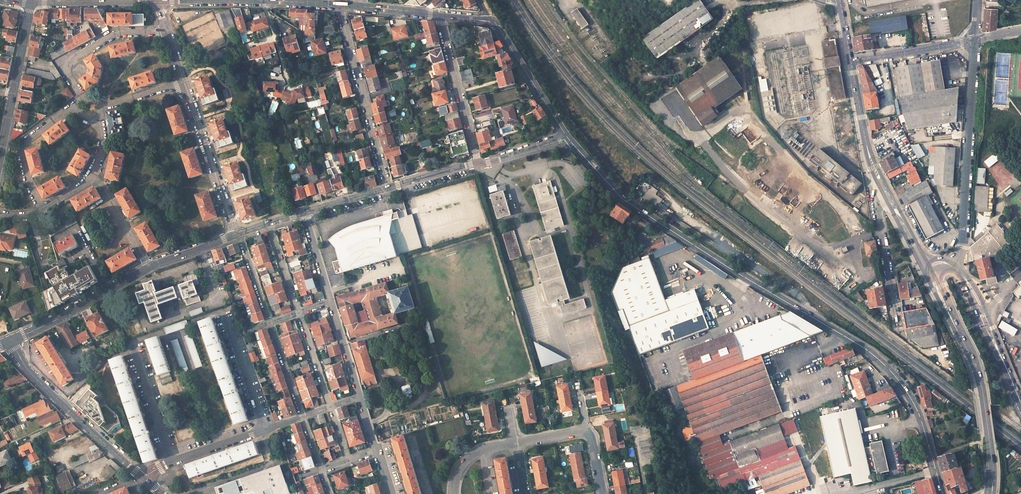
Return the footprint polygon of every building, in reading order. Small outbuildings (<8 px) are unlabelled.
[(439,5),(444,2),(445,1),(444,0),(437,0),(427,7),(426,7),(432,8),(436,7),(439,5)] [(468,11),(478,12),(479,9),(476,5),(474,0),(462,0),(468,11)] [(700,0),(698,0),(643,38),(657,59),(714,19),(700,0)] [(991,8),(985,8),(984,31),(988,31),(997,29),(998,9),(991,8)] [(247,31),(253,29),(254,32),(269,27),(264,13),(253,17),(255,22),(246,25),(241,9),(232,9),(237,19),(237,20),(242,37),(245,36),(244,33),(247,32),(247,31)] [(577,9),(571,13),(583,29),(589,24),(584,17),(577,9)] [(49,21),(68,20),(67,10),(61,10),(37,11),(35,23),(47,27),(49,21)] [(77,24),(81,24),(81,10),(74,10),(67,10),(68,20),(68,24),(77,24)] [(91,10),(86,10),(86,22),(100,22),(102,26),(105,24),(101,15),(98,10),(91,10)] [(307,11),(290,10),(289,17),(300,17),(307,18),(307,11)] [(224,32),(235,28),(228,11),(216,16),(221,30),(224,32)] [(307,18),(300,17),(299,30),(302,32),(305,43),(315,41),(315,36),(306,36),(306,34),(315,34),(316,21),(318,21),(318,18),(316,18),(316,12),(307,11),(307,18)] [(15,28),(17,14),(5,12),(2,25),(15,28)] [(144,15),(108,15),(108,26),(126,26),(144,26),(144,15)] [(900,16),(868,22),(871,35),(902,30),(900,16)] [(364,29),(361,19),(353,21),(355,31),(364,29)] [(427,37),(437,34),(434,23),(425,22),(422,22),(427,37)] [(106,26),(105,24),(102,26),(92,31),(96,37),(108,30),(106,26)] [(333,25),(323,27),(325,34),(335,32),(333,25)] [(406,26),(391,30),(394,40),(408,36),(406,26)] [(483,47),(494,44),(491,32),(489,32),(488,29),(484,28),(478,28),(483,47)] [(364,29),(355,31),(358,41),(367,38),(364,29)] [(18,33),(9,31),(4,30),(3,36),(7,37),(7,40),(16,42),(18,33)] [(72,35),(68,36),(68,43),(64,45),(65,47),(68,53),(96,37),(92,31),(92,30),(75,40),(72,35)] [(228,30),(223,32),(227,42),(232,40),(228,30)] [(438,39),(437,34),(427,37),(429,43),(427,43),(428,47),(439,43),(438,39)] [(872,43),(871,35),(853,38),(856,53),(878,49),(877,42),(872,43)] [(296,36),(284,40),(288,53),(293,51),(293,50),(300,48),(296,36)] [(30,47),(40,49),(41,39),(32,37),(30,47)] [(326,53),(325,49),(326,49),(323,39),(312,42),(316,56),(326,53)] [(826,68),(832,100),(845,98),(839,66),(840,66),(838,57),(837,57),(835,41),(822,43),(825,59),(824,59),(826,68)] [(129,43),(111,48),(113,59),(137,54),(136,49),(134,42),(129,43)] [(275,43),(260,47),(263,57),(278,52),(275,43)] [(486,59),(497,56),(494,44),(483,47),(486,59)] [(34,59),(40,60),(42,49),(40,49),(30,47),(30,48),(28,57),(34,59)] [(53,61),(68,53),(65,47),(50,55),(52,58),(53,61)] [(247,52),(249,61),(263,57),(260,47),(254,49),(254,50),(247,52)] [(368,49),(357,51),(359,57),(369,54),(368,49)] [(434,66),(445,63),(441,50),(435,51),(430,53),(434,66)] [(340,51),(330,54),(333,65),(336,64),(337,68),(344,66),(340,51)] [(373,66),(369,54),(359,57),(362,69),(365,68),(373,66)] [(504,71),(508,70),(507,64),(512,60),(510,58),(508,54),(498,57),(501,68),(503,67),(504,71)] [(82,81),(88,91),(89,90),(100,83),(103,69),(98,59),(96,56),(86,62),(88,64),(91,71),(90,76),(82,81)] [(465,57),(457,59),(459,67),(467,65),(465,57)] [(676,86),(703,126),(716,116),(711,110),(741,89),(719,57),(676,86)] [(2,58),(0,67),(0,68),(10,71),(12,60),(2,58)] [(956,121),(957,105),(958,88),(944,90),(939,60),(895,68),(903,114),(898,116),(904,131),(908,130),(956,121)] [(445,63),(434,66),(437,76),(447,73),(445,63)] [(375,65),(373,66),(365,68),(368,80),(379,77),(375,65)] [(873,78),(866,66),(862,67),(870,80),(873,78)] [(870,80),(862,67),(858,67),(867,111),(879,109),(876,94),(878,94),(870,80)] [(8,81),(10,71),(0,68),(0,79),(8,81)] [(52,75),(25,69),(24,76),(54,82),(61,77),(55,68),(50,71),(52,75)] [(463,82),(474,79),(471,70),(461,73),(463,82)] [(340,71),(338,72),(338,73),(337,73),(340,84),(348,81),(346,71),(341,72),(340,71)] [(512,71),(497,75),(501,88),(516,84),(512,71)] [(145,87),(157,83),(155,79),(153,72),(130,80),(132,86),(134,91),(145,87)] [(763,102),(757,73),(753,74),(759,103),(763,102)] [(215,94),(209,76),(196,81),(199,90),(202,99),(203,98),(215,94)] [(35,79),(24,77),(22,86),(33,89),(34,88),(34,85),(38,86),(39,86),(41,85),(42,82),(41,80),(35,79)] [(382,88),(379,77),(368,80),(371,91),(382,88)] [(442,78),(433,81),(435,88),(433,89),(434,95),(446,91),(442,78)] [(471,85),(472,86),(478,84),(476,78),(474,79),(463,82),(464,86),(471,85)] [(348,81),(340,84),(344,97),(352,95),(348,81)] [(285,92),(280,89),(279,89),(279,83),(265,82),(265,92),(275,92),(279,92),(279,96),(283,97),(285,92)] [(282,99),(284,100),(287,102),(287,103),(288,106),(291,107),(294,106),(298,99),(312,95),(311,90),(310,90),(309,87),(296,91),(296,92),(293,93),(292,96),(285,92),(283,97),(282,99)] [(322,88),(319,89),(324,105),(327,104),(328,104),(324,91),(329,90),(328,87),(322,88)] [(65,97),(68,101),(74,97),(68,88),(62,93),(65,97)] [(34,93),(21,90),(19,102),(31,104),(34,93)] [(449,103),(446,91),(434,95),(433,95),(437,106),(449,103)] [(217,93),(203,98),(205,105),(220,100),(217,93)] [(378,104),(372,105),(372,106),(375,116),(385,113),(384,109),(387,108),(383,96),(377,97),(378,104)] [(485,96),(474,99),(477,111),(489,108),(485,96)] [(448,107),(442,109),(444,115),(450,114),(450,113),(453,112),(453,113),(458,112),(456,104),(447,106),(448,107)] [(895,115),(888,104),(881,107),(887,117),(895,115)] [(353,106),(347,108),(351,121),(359,119),(356,109),(354,109),(353,106)] [(513,106),(502,109),(506,124),(511,123),(513,126),(517,125),(516,121),(517,121),(513,106)] [(177,136),(189,132),(185,119),(180,107),(169,111),(177,136)] [(541,107),(533,112),(535,115),(539,121),(547,116),(541,107)] [(28,112),(17,110),(15,122),(26,124),(28,112)] [(385,113),(375,116),(377,123),(377,125),(388,122),(387,119),(397,116),(396,110),(385,113)] [(110,135),(125,133),(124,125),(123,120),(121,111),(107,114),(108,122),(107,122),(108,125),(108,128),(109,128),(110,135)] [(448,116),(450,121),(460,118),(458,113),(448,116)] [(450,121),(448,121),(451,131),(462,128),(462,126),(460,118),(450,121)] [(359,119),(351,121),(353,131),(362,129),(359,119)] [(229,138),(224,120),(211,124),(214,133),(217,142),(218,141),(229,138)] [(880,123),(879,120),(869,121),(871,130),(881,128),(880,123)] [(67,126),(64,122),(53,129),(45,136),(51,145),(70,131),(67,126)] [(896,123),(887,127),(888,131),(898,126),(896,123)] [(391,125),(378,128),(382,140),(394,137),(395,137),(394,133),(393,133),(391,125)] [(11,142),(24,133),(13,131),(11,142)] [(463,131),(449,135),(450,140),(447,141),(446,142),(446,143),(447,144),(448,144),(451,143),(453,149),(454,154),(453,155),(452,156),(452,157),(452,158),(458,156),(463,155),(469,153),(465,139),(463,131)] [(490,139),(489,133),(478,136),(480,146),(489,143),(495,142),(494,138),(490,139)] [(357,143),(364,141),(362,134),(355,136),(357,143)] [(229,138),(218,141),(220,148),(234,143),(232,137),(229,138)] [(385,152),(398,148),(397,145),(396,145),(394,137),(382,140),(385,152)] [(423,149),(433,146),(432,139),(422,142),(423,149)] [(502,139),(495,142),(489,143),(490,149),(490,151),(504,147),(502,139)] [(489,143),(480,146),(483,154),(487,153),(486,150),(490,149),(489,143)] [(910,146),(916,158),(923,155),(918,143),(910,146)] [(952,185),(954,148),(935,146),(935,153),(929,152),(928,172),(934,173),(934,177),(936,184),(952,185)] [(832,178),(851,195),(861,183),(819,147),(809,160),(826,173),(824,176),(830,181),(832,178)] [(390,158),(392,168),(405,165),(403,157),(400,158),(399,156),(402,155),(400,148),(398,148),(385,152),(387,159),(390,158)] [(33,174),(44,172),(38,149),(33,150),(27,152),(30,162),(33,174)] [(199,163),(195,149),(183,154),(191,179),(203,175),(199,163)] [(359,151),(361,160),(370,158),(367,149),(359,151)] [(570,151),(561,149),(559,158),(568,160),(570,151)] [(86,164),(90,156),(80,150),(69,170),(79,176),(86,164)] [(125,155),(113,153),(110,166),(107,178),(119,181),(125,155)] [(893,156),(880,163),(886,174),(899,168),(893,156)] [(371,169),(372,172),(375,171),(375,167),(373,168),(370,158),(361,160),(364,171),(371,169)] [(899,168),(886,175),(888,179),(901,172),(901,173),(906,170),(908,175),(915,171),(914,168),(912,168),(909,162),(899,168)] [(238,163),(226,167),(228,175),(231,185),(232,185),(244,181),(238,163)] [(405,165),(392,168),(395,178),(405,175),(404,172),(407,171),(405,165)] [(984,183),(984,168),(976,168),(976,183),(984,183)] [(912,185),(920,181),(916,172),(907,177),(912,185)] [(344,188),(342,181),(341,177),(340,174),(335,175),(336,178),(331,180),(335,191),(344,188)] [(368,188),(377,185),(375,176),(366,179),(368,188)] [(60,177),(39,189),(45,199),(56,193),(65,187),(60,177)] [(321,195),(335,191),(331,180),(326,182),(325,178),(318,180),(316,180),(321,195)] [(926,180),(931,189),(916,197),(918,200),(934,191),(928,179),(926,180)] [(244,181),(232,185),(234,192),(249,187),(246,180),(244,181)] [(897,195),(899,200),(901,198),(905,205),(907,204),(909,206),(919,201),(918,200),(916,197),(931,189),(926,180),(921,183),(908,190),(897,195)] [(550,181),(533,186),(546,230),(564,225),(550,181)] [(908,190),(921,183),(920,181),(912,185),(907,187),(908,190)] [(315,184),(305,187),(308,196),(318,193),(315,184)] [(906,185),(895,191),(897,195),(908,190),(907,187),(906,185)] [(497,219),(511,215),(504,191),(505,190),(505,189),(505,188),(505,187),(504,187),(504,186),(502,186),(500,187),(499,188),(499,189),(499,190),(499,192),(490,195),(497,219)] [(102,198),(95,187),(84,194),(73,200),(79,211),(102,198)] [(306,197),(303,187),(294,189),(297,199),(306,197)] [(987,188),(976,187),(974,211),(989,212),(989,210),(985,210),(987,188)] [(130,217),(141,211),(128,188),(117,195),(122,204),(130,217)] [(209,192),(197,196),(205,221),(217,217),(213,205),(209,192)] [(919,201),(909,206),(927,240),(945,230),(944,230),(946,229),(941,221),(940,221),(931,205),(926,197),(919,201)] [(256,217),(250,199),(238,203),(240,211),(244,221),(256,217)] [(620,204),(612,215),(624,223),(629,215),(630,216),(632,212),(625,207),(620,204)] [(339,233),(333,237),(339,261),(333,262),(336,275),(403,255),(402,255),(423,248),(413,214),(408,216),(400,219),(398,213),(363,223),(362,223),(359,224),(354,225),(350,227),(346,229),(339,233)] [(74,216),(48,230),(49,233),(50,237),(77,223),(74,216)] [(23,223),(10,227),(12,233),(14,232),(15,234),(18,233),(20,239),(27,237),(24,225),(23,223)] [(161,246),(148,223),(137,230),(144,241),(150,252),(161,246)] [(1013,243),(997,224),(988,232),(970,248),(972,258),(970,259),(970,260),(970,261),(975,260),(980,281),(985,280),(987,285),(996,283),(995,277),(993,277),(988,257),(992,257),(993,258),(1000,256),(999,254),(1003,251),(1004,251),(1013,243)] [(289,230),(288,226),(285,227),(286,231),(281,233),(285,245),(293,243),(290,233),(289,230)] [(293,243),(301,240),(297,230),(292,230),(293,232),(290,233),(293,243)] [(514,230),(502,234),(510,260),(522,256),(514,230)] [(12,249),(15,239),(0,235),(0,249),(6,250),(7,248),(12,249)] [(73,235),(55,245),(61,255),(79,246),(73,235)] [(261,235),(256,237),(258,240),(260,246),(263,255),(268,253),(272,252),(271,248),(267,249),(264,242),(261,235)] [(542,283),(547,300),(548,305),(557,302),(564,300),(570,299),(551,235),(530,242),(542,283)] [(669,236),(642,245),(644,252),(676,240),(669,236)] [(296,252),(299,251),(301,256),(306,255),(305,249),(304,249),(301,240),(293,243),(296,252)] [(877,255),(875,242),(864,244),(867,257),(877,255)] [(230,250),(232,255),(241,252),(238,243),(226,247),(227,251),(230,250)] [(293,253),(296,252),(293,243),(285,245),(290,257),(294,256),(293,253)] [(255,257),(263,255),(260,246),(252,249),(255,257)] [(223,248),(212,252),(215,259),(215,260),(217,263),(227,260),(225,254),(223,248)] [(272,265),(268,253),(263,255),(266,264),(267,266),(267,267),(272,265)] [(258,267),(266,264),(263,255),(255,257),(258,267)] [(663,300),(647,257),(621,267),(610,291),(617,310),(621,309),(638,353),(707,327),(693,289),(663,300)] [(68,268),(64,260),(58,263),(59,266),(61,272),(66,269),(68,268)] [(217,265),(222,277),(224,276),(227,275),(225,272),(236,268),(234,264),(224,268),(223,264),(217,265)] [(92,287),(99,283),(90,266),(71,277),(66,269),(61,272),(59,266),(51,271),(50,270),(45,273),(47,279),(50,278),(55,286),(43,293),(48,312),(57,307),(57,306),(64,302),(65,303),(73,298),(73,297),(80,293),(80,294),(85,291),(85,290),(92,286),(92,287)] [(311,267),(305,269),(306,272),(303,273),(306,282),(315,279),(311,267)] [(24,289),(35,286),(30,268),(19,271),(24,289)] [(241,279),(249,276),(247,269),(238,271),(238,272),(240,278),(241,279)] [(197,286),(201,284),(198,273),(188,277),(190,283),(158,294),(158,293),(159,292),(155,282),(150,285),(145,285),(147,292),(138,295),(142,305),(146,304),(153,323),(165,319),(160,306),(186,297),(188,306),(202,301),(197,286)] [(306,282),(303,273),(295,275),(298,285),(306,282)] [(268,296),(276,294),(273,285),(270,286),(268,279),(271,278),(269,274),(262,277),(268,296)] [(251,281),(249,276),(241,279),(244,289),(253,286),(251,281)] [(318,291),(315,279),(306,282),(309,291),(311,290),(313,290),(314,293),(318,291)] [(282,282),(273,285),(276,294),(285,291),(283,285),(282,282)] [(309,291),(306,282),(298,285),(299,290),(302,297),(308,295),(307,292),(309,291)] [(350,338),(399,324),(396,314),(415,309),(409,288),(390,293),(387,283),(338,297),(339,300),(349,334),(350,338)] [(547,300),(542,283),(538,284),(544,301),(547,300)] [(908,290),(907,283),(898,284),(901,300),(920,297),(922,297),(923,296),(919,287),(915,288),(915,292),(916,294),(909,295),(908,291),(911,291),(911,289),(908,290)] [(1013,291),(1018,298),(1020,295),(1020,284),(1013,291)] [(253,286),(244,289),(241,290),(244,298),(247,297),(256,294),(254,290),(253,286)] [(885,297),(883,288),(867,291),(870,310),(886,307),(885,297)] [(288,300),(285,291),(276,294),(279,303),(288,300)] [(256,294),(247,297),(250,306),(258,303),(257,299),(256,294)] [(272,305),(279,303),(276,294),(268,296),(272,305)] [(861,303),(863,299),(856,294),(852,296),(861,303)] [(306,306),(313,304),(311,296),(306,298),(307,302),(305,302),(306,306)] [(920,297),(901,300),(902,306),(911,304),(923,302),(920,297)] [(586,308),(584,299),(565,304),(559,306),(562,315),(586,308)] [(15,319),(31,312),(26,301),(10,307),(15,319)] [(258,303),(250,306),(253,315),(262,312),(260,308),(258,303)] [(95,337),(109,330),(100,312),(98,312),(95,306),(83,312),(95,337)] [(192,317),(204,312),(202,308),(190,312),(192,317)] [(924,309),(903,313),(908,337),(923,349),(939,346),(943,345),(939,332),(937,332),(935,324),(927,308),(924,309)] [(720,335),(682,349),(692,379),(662,390),(671,412),(678,409),(680,413),(683,412),(686,411),(687,415),(685,416),(688,424),(684,425),(685,427),(690,429),(692,428),(777,396),(761,354),(822,331),(789,311),(762,321),(762,320),(733,331),(732,330),(724,333),(723,332),(720,333),(720,335)] [(256,323),(265,320),(263,316),(262,312),(253,315),(256,323)] [(236,424),(248,420),(247,417),(241,401),(235,381),(228,364),(222,345),(215,325),(212,318),(200,322),(236,424)] [(322,325),(320,326),(323,335),(331,332),(327,318),(323,320),(321,321),(322,325)] [(68,326),(70,325),(68,320),(66,321),(57,326),(69,349),(90,337),(87,330),(78,335),(76,333),(73,335),(68,326)] [(187,320),(164,328),(167,334),(189,327),(187,320)] [(320,326),(318,320),(311,323),(316,337),(323,335),(320,326)] [(286,322),(289,332),(293,344),(301,342),(304,341),(300,329),(294,331),(291,321),(286,322)] [(1016,329),(1001,323),(998,328),(1013,335),(1016,329)] [(267,328),(259,331),(262,339),(270,336),(268,332),(267,328)] [(285,347),(293,344),(289,332),(281,335),(282,338),(285,347)] [(334,342),(331,332),(323,335),(326,344),(334,342)] [(192,336),(191,333),(185,335),(196,367),(202,364),(192,336)] [(319,347),(326,344),(323,335),(316,337),(319,347)] [(270,336),(262,339),(265,348),(273,345),(272,341),(270,336)] [(64,385),(75,379),(49,337),(37,344),(64,385)] [(171,372),(159,337),(147,341),(149,345),(156,368),(159,376),(171,372)] [(178,337),(171,339),(182,371),(189,369),(178,337)] [(364,340),(352,344),(365,387),(377,383),(364,340)] [(297,354),(300,353),(305,351),(301,342),(293,344),(297,354)] [(540,361),(549,365),(566,360),(535,343),(540,361)] [(94,344),(88,348),(96,362),(80,379),(82,380),(77,385),(80,388),(104,363),(94,344)] [(294,354),(297,354),(293,344),(285,347),(288,356),(289,356),(294,354)] [(275,350),(273,345),(265,348),(267,355),(264,356),(262,357),(263,359),(264,359),(276,354),(275,350)] [(339,345),(328,348),(330,358),(341,354),(339,345)] [(851,349),(824,359),(826,366),(854,356),(851,349)] [(268,359),(271,366),(279,363),(278,359),(276,354),(264,359),(265,360),(268,359)] [(125,361),(123,356),(111,360),(145,463),(157,459),(154,448),(148,432),(143,415),(137,397),(131,380),(125,361)] [(274,374),(282,371),(281,367),(279,363),(271,366),(274,374)] [(344,376),(340,364),(333,366),(334,369),(337,378),(344,376)] [(309,365),(301,367),(303,373),(307,372),(308,373),(310,373),(309,371),(311,371),(309,365)] [(337,378),(334,369),(331,370),(330,368),(326,369),(330,380),(337,378)] [(283,375),(282,371),(274,374),(276,382),(285,379),(283,375)] [(864,371),(851,376),(860,399),(867,397),(873,394),(864,371)] [(9,380),(11,385),(27,379),(22,375),(9,380)] [(310,380),(306,381),(308,388),(316,385),(313,376),(309,377),(310,380)] [(348,387),(344,376),(337,378),(340,387),(343,386),(344,389),(348,387)] [(606,376),(596,378),(598,385),(596,385),(598,392),(609,390),(606,376)] [(333,390),(340,387),(337,378),(330,380),(333,390)] [(285,379),(276,382),(279,390),(288,387),(286,383),(285,379)] [(308,388),(306,381),(303,382),(302,379),(298,381),(299,384),(298,384),(301,390),(308,388)] [(877,388),(879,392),(891,387),(889,384),(877,388)] [(308,388),(315,407),(319,406),(317,399),(314,400),(313,397),(314,396),(315,398),(320,396),(316,385),(308,388)] [(412,397),(413,396),(412,394),(414,392),(412,386),(410,385),(404,387),(403,389),(405,395),(407,395),(408,398),(409,398),(409,399),(410,399),(411,399),(412,399),(413,398),(412,397)] [(560,400),(571,398),(570,394),(569,394),(567,385),(558,386),(560,400)] [(924,386),(917,388),(920,395),(923,409),(932,407),(931,402),(932,402),(931,398),(931,397),(929,390),(925,391),(924,386)] [(289,392),(288,387),(279,390),(283,400),(291,397),(289,392)] [(891,387),(879,392),(873,394),(867,397),(871,406),(893,397),(894,399),(897,400),(900,399),(891,387)] [(315,407),(308,388),(301,390),(307,408),(310,407),(311,409),(315,407)] [(88,414),(110,434),(116,427),(121,426),(118,415),(106,404),(104,400),(99,402),(97,394),(91,389),(81,400),(80,399),(76,404),(84,411),(83,412),(87,416),(88,414)] [(935,395),(944,403),(947,399),(933,389),(932,391),(932,392),(935,395)] [(609,390),(598,392),(599,399),(600,399),(602,407),(611,405),(609,390)] [(523,402),(524,410),(535,408),(533,399),(536,398),(535,393),(523,395),(524,402),(523,402)] [(777,396),(692,428),(701,451),(698,452),(707,480),(713,477),(718,490),(722,488),(722,489),(744,480),(739,466),(736,457),(733,449),(730,443),(723,445),(719,434),(782,410),(777,396)] [(292,401),(291,397),(283,400),(279,401),(278,401),(281,410),(282,409),(294,405),(292,401)] [(572,402),(571,398),(560,400),(563,412),(572,411),(570,402),(572,402)] [(45,405),(42,400),(41,401),(22,409),(25,417),(35,412),(37,416),(50,410),(47,404),(45,405)] [(487,418),(498,416),(497,409),(496,409),(494,402),(484,403),(487,418)] [(294,405),(282,409),(285,417),(297,414),(295,409),(294,405)] [(349,416),(357,414),(355,410),(349,413),(347,406),(338,409),(342,419),(349,416)] [(537,422),(535,408),(524,410),(525,417),(527,417),(528,424),(537,422)] [(855,409),(820,417),(835,477),(852,473),(855,485),(873,481),(871,471),(877,470),(877,473),(890,470),(882,440),(870,443),(871,446),(864,447),(855,409)] [(51,412),(50,410),(37,416),(36,417),(40,425),(50,421),(52,424),(58,421),(57,418),(58,417),(56,411),(53,413),(53,411),(51,412)] [(324,413),(318,415),(321,424),(327,422),(324,413)] [(357,414),(349,416),(351,423),(345,425),(352,447),(365,442),(357,414)] [(499,423),(498,416),(487,418),(490,433),(499,431),(498,423),(499,423)] [(290,434),(290,435),(294,434),(303,431),(301,426),(300,422),(291,425),(294,432),(290,434)] [(65,424),(52,430),(57,442),(66,438),(65,436),(76,431),(73,423),(66,426),(65,424)] [(606,438),(617,436),(615,423),(605,425),(607,433),(605,433),(606,438)] [(649,424),(631,428),(632,435),(651,432),(649,424)] [(330,425),(323,428),(326,437),(333,435),(332,432),(335,431),(334,427),(331,428),(330,425)] [(197,436),(195,427),(176,430),(178,440),(197,436)] [(326,437),(323,428),(315,430),(318,440),(326,437)] [(295,435),(297,442),(306,439),(304,434),(303,431),(294,434),(290,435),(291,437),(295,435)] [(736,457),(785,439),(782,431),(733,449),(736,457)] [(336,444),(333,435),(326,437),(329,446),(336,444)] [(405,436),(394,439),(396,445),(402,465),(407,484),(410,493),(422,493),(405,436)] [(617,436),(606,438),(607,442),(609,442),(610,450),(620,449),(617,436)] [(321,449),(329,446),(326,437),(318,440),(321,449)] [(307,443),(306,439),(297,442),(293,443),(294,447),(298,445),(300,450),(309,447),(307,443)] [(653,441),(640,444),(643,460),(656,457),(653,441)] [(33,450),(30,442),(20,447),(24,455),(28,453),(31,461),(38,458),(34,450),(33,450)] [(191,478),(259,454),(255,442),(249,444),(234,449),(215,456),(198,462),(186,466),(191,478)] [(570,446),(572,453),(585,450),(583,443),(570,446)] [(739,466),(744,480),(758,475),(765,493),(783,493),(809,484),(795,446),(739,466)] [(310,451),(309,447),(300,450),(296,452),(297,454),(299,453),(299,452),(300,451),(303,459),(312,456),(310,451)] [(1004,450),(1020,462),(1020,457),(1009,448),(1004,450)] [(0,452),(0,465),(3,464),(3,465),(12,460),(7,449),(0,452)] [(99,449),(69,462),(71,467),(88,460),(89,462),(96,459),(95,457),(101,454),(99,449)] [(328,461),(333,460),(331,452),(330,450),(325,452),(328,461)] [(953,452),(938,457),(940,466),(942,473),(962,467),(961,462),(958,463),(958,461),(956,462),(953,452)] [(571,455),(573,468),(584,466),(583,462),(582,462),(580,454),(571,455)] [(313,461),(312,456),(303,459),(299,460),(301,467),(305,465),(306,469),(315,466),(313,461)] [(119,474),(124,470),(111,458),(106,462),(109,464),(115,470),(119,474)] [(497,462),(499,470),(503,493),(513,493),(507,459),(497,462)] [(547,473),(544,459),(534,461),(536,468),(534,468),(536,475),(547,473)] [(368,460),(355,464),(356,469),(359,468),(361,474),(372,470),(368,460)] [(926,460),(914,464),(914,466),(917,465),(918,470),(928,467),(928,465),(926,460)] [(954,488),(959,487),(961,493),(968,491),(962,469),(965,468),(965,470),(972,467),(974,467),(973,463),(971,464),(962,467),(942,473),(944,479),(946,485),(952,484),(954,488)] [(115,470),(109,464),(99,474),(105,480),(108,479),(115,470)] [(62,465),(56,468),(59,473),(65,471),(62,465)] [(221,485),(222,487),(224,491),(219,493),(220,493),(284,493),(287,493),(288,493),(290,493),(287,483),(286,484),(280,466),(281,466),(280,465),(265,470),(268,477),(262,479),(261,476),(260,475),(259,475),(259,474),(258,474),(240,480),(240,479),(221,485)] [(589,486),(587,475),(584,475),(583,471),(585,470),(584,466),(573,468),(576,481),(577,480),(578,488),(589,486)] [(71,476),(69,471),(65,473),(66,474),(57,478),(63,492),(76,486),(73,480),(69,482),(67,478),(71,476)] [(626,485),(624,471),(615,473),(616,480),(614,480),(616,487),(626,485)] [(349,485),(345,472),(335,475),(337,481),(336,481),(339,488),(349,485)] [(547,473),(536,475),(537,482),(538,482),(539,490),(549,488),(547,473)] [(318,474),(304,478),(306,484),(311,482),(312,485),(321,482),(319,478),(318,474)] [(39,478),(38,479),(36,475),(28,479),(30,483),(30,487),(29,488),(29,493),(38,493),(38,492),(38,488),(41,488),(41,484),(39,478)] [(922,481),(925,493),(936,493),(936,491),(935,489),(932,478),(922,481)] [(13,479),(3,483),(5,489),(16,484),(13,479)] [(916,482),(918,493),(925,493),(922,481),(916,482)] [(312,485),(314,492),(311,493),(317,493),(324,492),(323,487),(321,482),(312,485)] [(378,483),(371,485),(368,486),(370,493),(373,492),(373,493),(381,493),(380,490),(378,483)] [(948,493),(956,493),(954,488),(952,484),(946,485),(945,486),(948,493)] [(626,485),(616,487),(617,491),(618,491),(619,493),(628,493),(626,485)]
